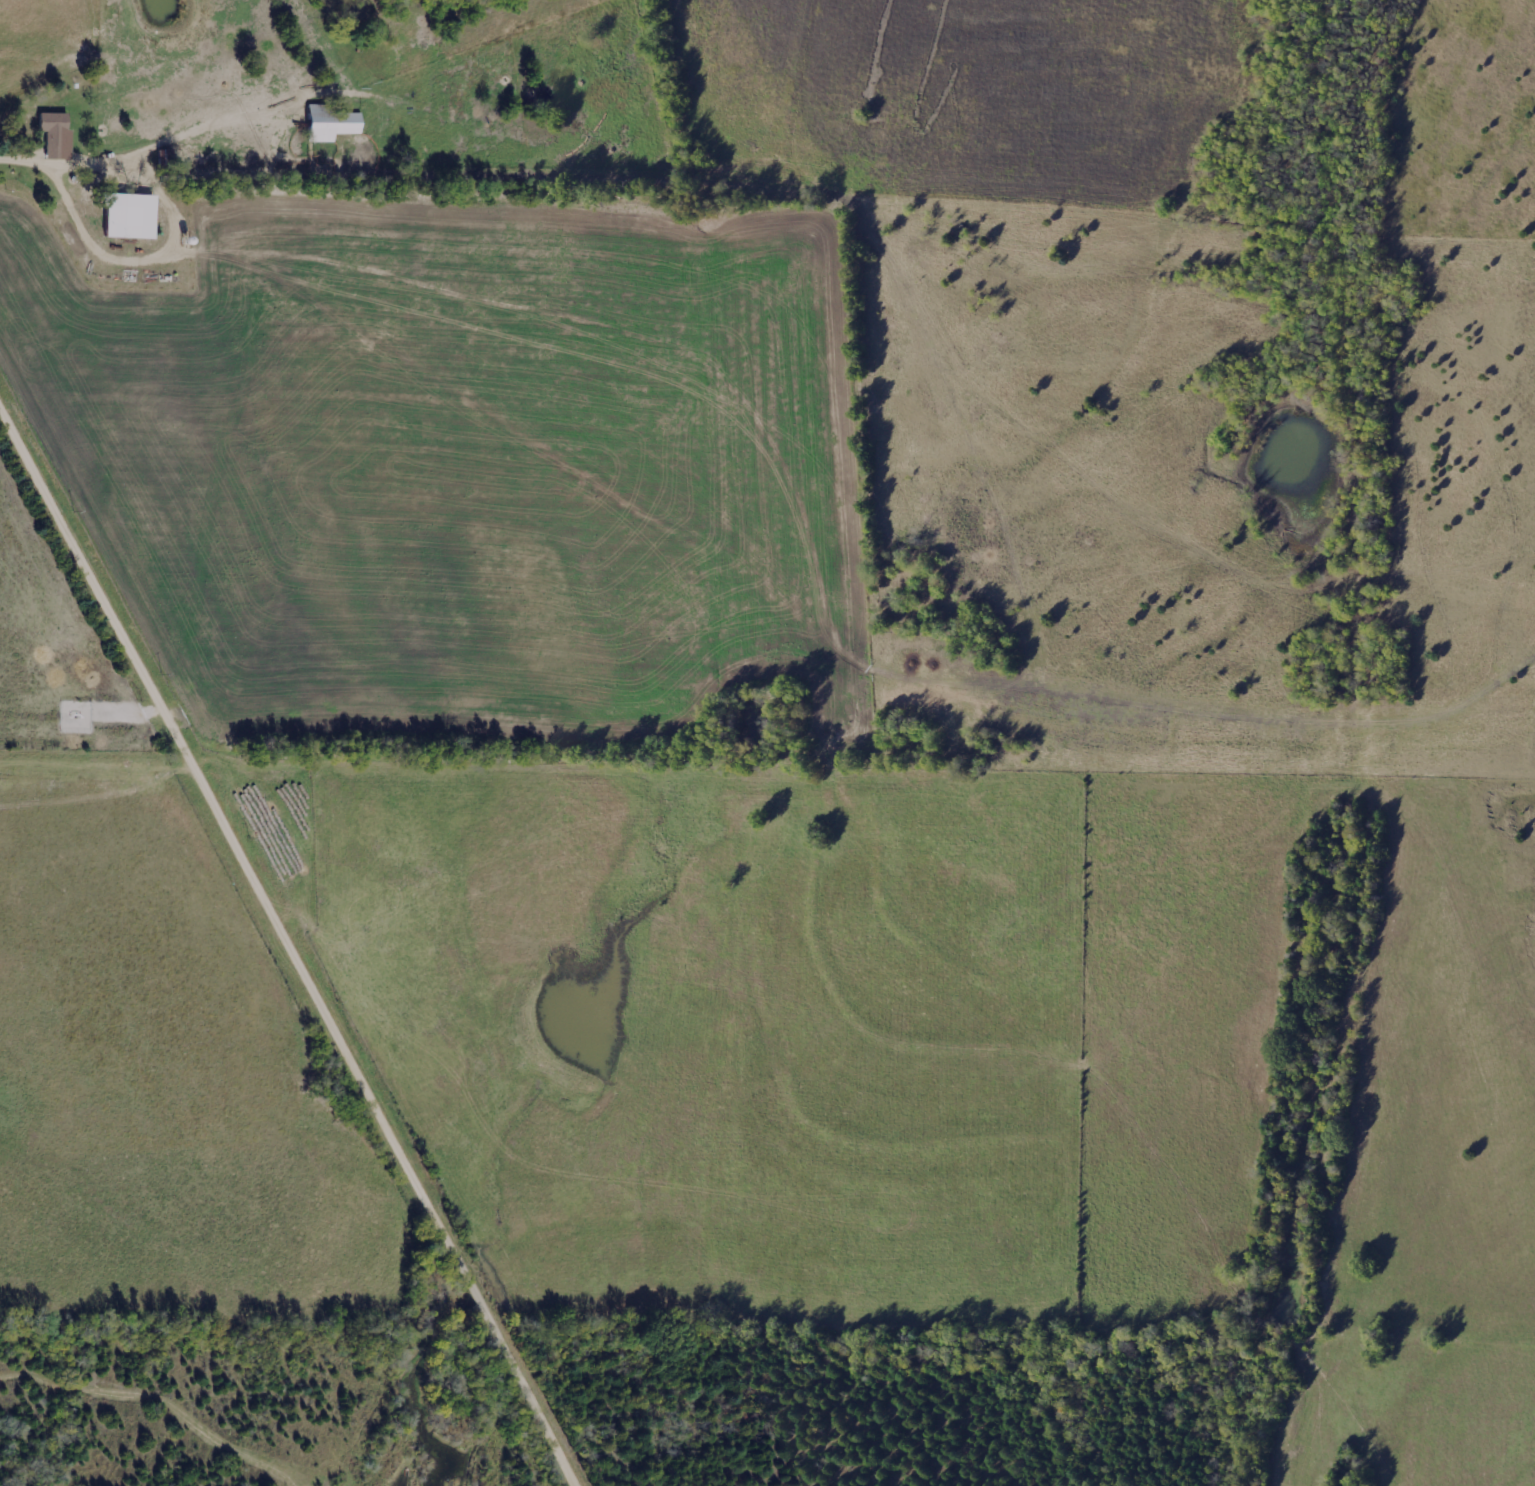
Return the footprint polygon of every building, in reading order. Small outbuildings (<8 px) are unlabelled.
[(305,143),(332,143),(332,135),(360,135),(360,116),(330,116),(330,107),(306,106),(305,143)] [(69,131),(66,130),(66,114),(37,114),(37,133),(45,133),(44,160),(69,160),(69,131)] [(151,240),(153,197),(98,195),(97,208),(102,208),(101,239),(151,240)]
